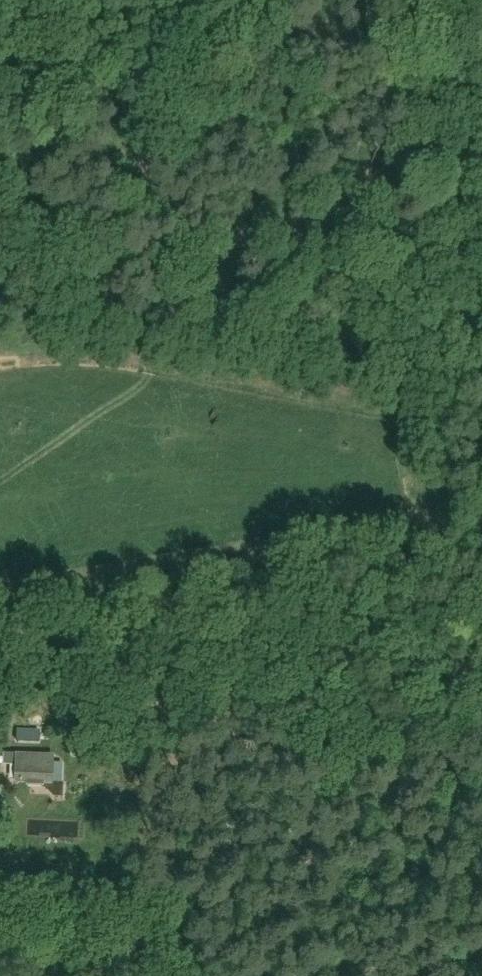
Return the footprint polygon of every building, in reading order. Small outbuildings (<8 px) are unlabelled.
[(20,727),(20,739),(42,739),(42,728),(20,727)] [(52,756),(13,755),(12,783),(51,784),(52,756)]
